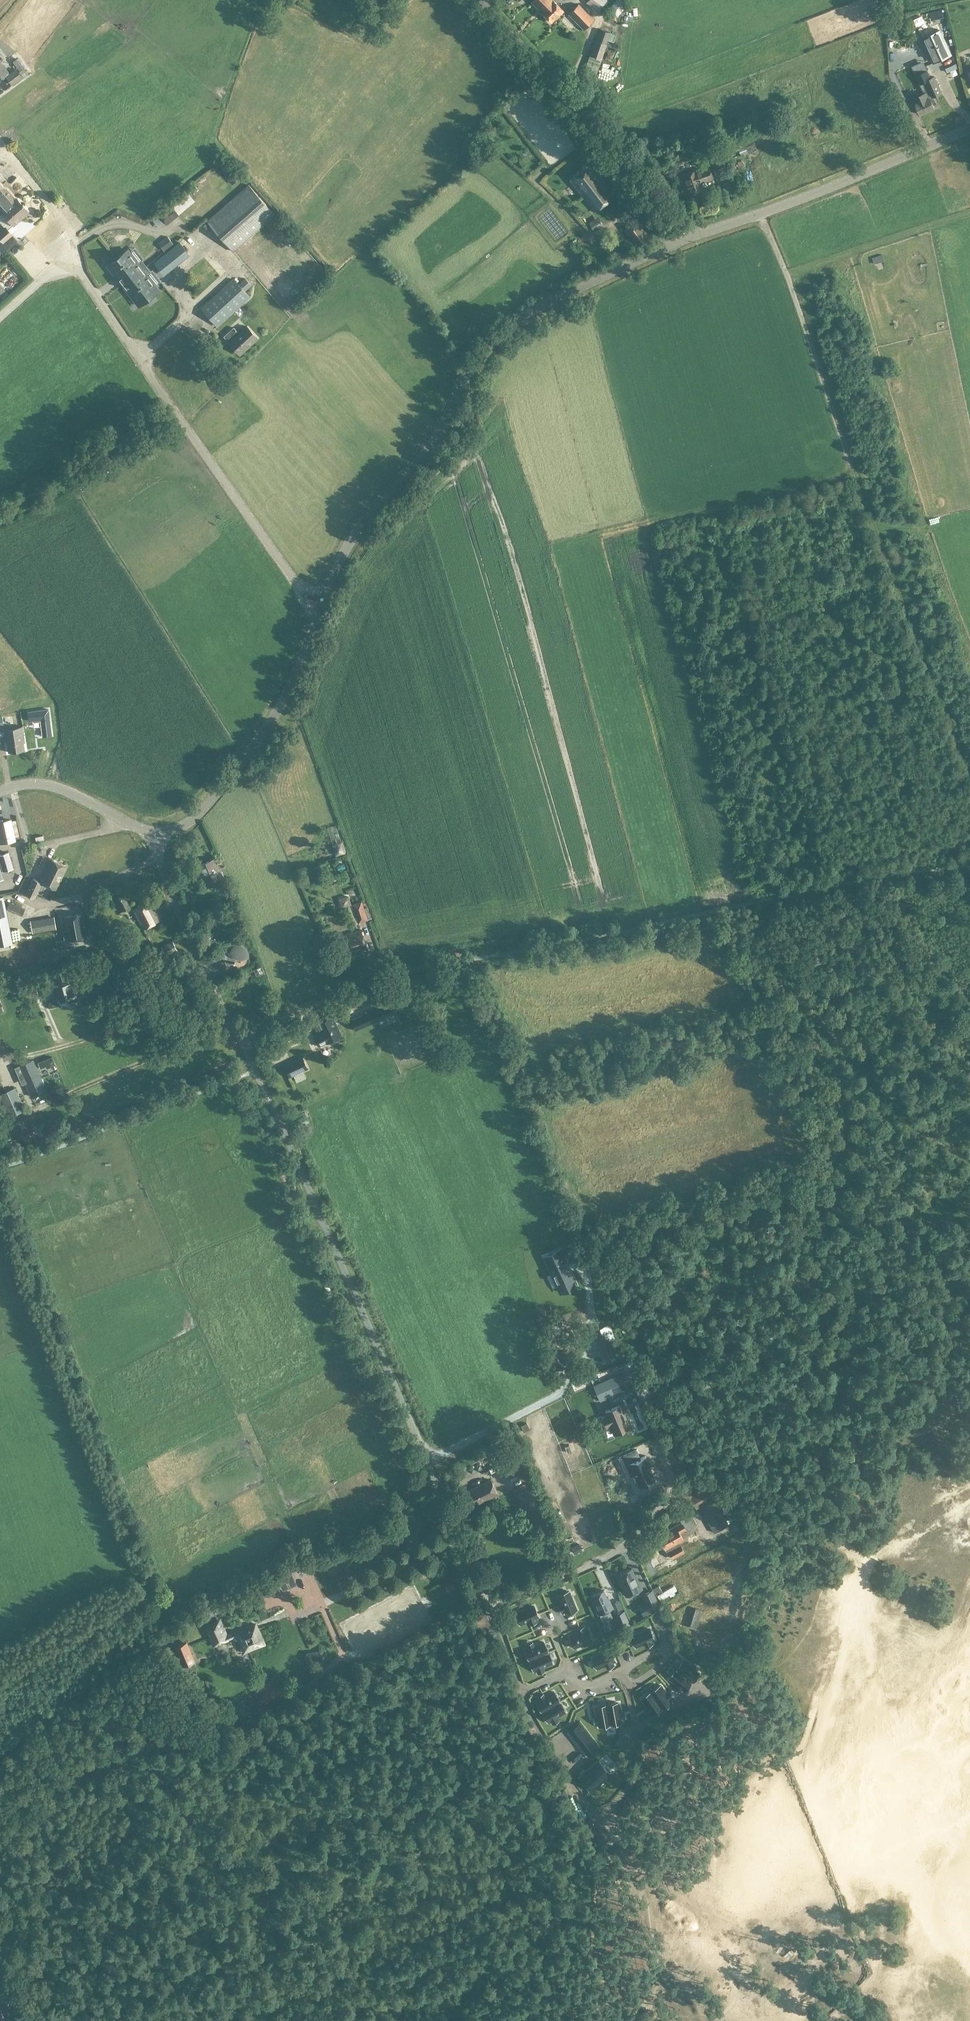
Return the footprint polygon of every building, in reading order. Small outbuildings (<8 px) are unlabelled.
[(552,0),(534,0),(532,2),(541,11),(547,6),(552,0)] [(541,11),(541,12),(551,22),(558,15),(558,16),(564,11),(553,0),(552,0),(547,6),(541,11)] [(620,14),(628,1),(625,0),(615,0),(611,8),(620,14)] [(584,30),(594,19),(579,4),(568,14),(584,30)] [(930,13),(932,19),(943,16),(942,10),(930,13)] [(610,33),(600,29),(596,41),(595,40),(591,51),(583,74),(595,79),(607,44),(606,44),(610,33)] [(951,54),(941,30),(923,39),(934,63),(951,54)] [(19,72),(23,77),(29,73),(25,68),(27,66),(20,56),(13,61),(20,71),(19,72)] [(8,72),(0,61),(0,78),(8,72)] [(23,77),(19,72),(16,68),(5,76),(12,85),(23,77)] [(922,73),(916,75),(925,94),(913,99),(917,106),(915,107),(918,113),(920,113),(920,115),(938,107),(933,97),(942,93),(935,77),(926,81),(925,78),(922,73)] [(738,149),(741,156),(757,150),(754,142),(738,149)] [(594,212),(612,197),(616,195),(591,163),(569,180),(594,212)] [(604,172),(609,168),(606,163),(600,168),(604,172)] [(684,184),(686,184),(686,185),(689,194),(703,189),(701,183),(712,179),(708,167),(698,170),(681,175),(684,184)] [(0,182),(0,214),(3,212),(8,207),(6,205),(13,199),(14,198),(0,182)] [(233,251),(250,235),(274,214),(248,184),(206,221),(233,251)] [(195,201),(187,191),(152,220),(159,228),(165,223),(166,225),(195,201)] [(14,198),(13,199),(6,205),(8,207),(3,212),(14,224),(16,222),(18,222),(20,220),(20,218),(28,211),(23,205),(24,204),(23,204),(22,204),(17,199),(16,200),(14,198)] [(590,223),(594,232),(603,227),(599,218),(590,223)] [(623,230),(637,249),(638,250),(653,239),(638,219),(623,230)] [(0,233),(0,238),(3,241),(4,243),(13,235),(6,227),(0,233)] [(164,250),(173,243),(168,237),(159,244),(164,250)] [(155,263),(163,273),(188,253),(180,243),(155,263)] [(136,303),(141,299),(143,302),(154,293),(152,290),(157,287),(143,269),(148,265),(145,267),(140,261),(138,263),(128,251),(108,266),(115,276),(129,293),(136,303)] [(220,275),(225,270),(208,252),(203,257),(220,275)] [(245,291),(239,284),(233,278),(200,308),(217,326),(250,296),(245,291)] [(245,278),(239,284),(245,291),(252,285),(245,278)] [(247,326),(239,333),(234,327),(224,336),(229,342),(240,354),(258,338),(247,326)] [(49,709),(29,712),(30,721),(41,719),(43,736),(52,735),(49,709)] [(6,737),(9,752),(25,749),(23,742),(25,742),(22,726),(4,729),(5,737),(6,737)] [(1,842),(16,839),(11,819),(0,822),(0,837),(1,842)] [(0,854),(0,859),(3,870),(13,867),(8,852),(0,854)] [(205,886),(223,879),(214,858),(197,866),(205,886)] [(39,881),(33,878),(25,894),(34,898),(42,882),(56,889),(67,866),(52,859),(42,877),(41,877),(39,881)] [(130,907),(125,896),(117,900),(123,911),(130,907)] [(12,940),(3,897),(0,898),(0,945),(12,942),(12,940)] [(358,922),(361,922),(360,920),(364,918),(365,920),(367,919),(361,900),(352,904),(358,922)] [(150,901),(133,910),(143,929),(160,920),(150,901)] [(24,909),(11,902),(8,906),(8,908),(22,915),(24,909)] [(58,949),(74,946),(73,939),(86,937),(82,913),(65,916),(67,930),(63,931),(65,940),(57,941),(58,949)] [(56,929),(54,918),(31,922),(33,933),(56,929)] [(367,949),(360,929),(339,936),(345,954),(356,950),(357,952),(367,949)] [(204,941),(208,951),(214,947),(210,938),(204,941)] [(172,941),(162,946),(166,955),(177,950),(172,941)] [(230,951),(223,954),(228,965),(233,962),(234,963),(235,962),(235,961),(238,960),(240,959),(239,960),(240,960),(240,958),(248,956),(248,957),(248,956),(248,955),(248,954),(247,953),(247,952),(247,951),(246,950),(245,949),(245,948),(244,948),(243,947),(242,947),(242,946),(241,946),(240,945),(239,945),(238,945),(237,945),(236,945),(235,945),(234,945),(233,945),(228,948),(230,951)] [(135,963),(148,958),(145,949),(131,954),(135,963)] [(57,952),(38,957),(40,963),(59,958),(57,952)] [(262,968),(248,971),(249,976),(263,974),(262,968)] [(60,1003),(68,1001),(67,998),(82,994),(79,983),(74,984),(73,982),(66,984),(66,982),(55,985),(56,987),(51,988),(54,999),(59,998),(60,1003)] [(89,999),(86,1004),(90,1007),(94,1002),(89,999)] [(476,1023),(483,1022),(479,1002),(472,1004),(476,1023)] [(321,1031),(337,1024),(332,1013),(316,1021),(321,1031)] [(337,1024),(321,1031),(321,1032),(314,1035),(319,1046),(326,1043),(342,1036),(337,1024)] [(284,1065),(289,1076),(307,1068),(302,1057),(284,1065)] [(15,1067),(18,1074),(21,1073),(31,1096),(46,1089),(33,1060),(15,1067)] [(6,1110),(20,1104),(16,1095),(20,1094),(13,1079),(0,1085),(0,1102),(3,1101),(6,1110)] [(295,1117),(300,1127),(309,1122),(304,1113),(295,1117)] [(545,1257),(558,1286),(574,1279),(560,1250),(545,1257)] [(606,1329),(598,1332),(608,1360),(616,1357),(620,1356),(610,1328),(606,1329)] [(555,1341),(562,1337),(557,1329),(551,1332),(555,1341)] [(575,1411),(600,1400),(609,1396),(612,1402),(618,1400),(631,1395),(621,1373),(568,1396),(575,1411)] [(629,1427),(622,1412),(624,1411),(622,1407),(620,1408),(619,1405),(605,1411),(607,1415),(602,1417),(607,1427),(611,1425),(615,1433),(629,1427)] [(637,1450),(619,1457),(627,1476),(634,1474),(639,1486),(639,1487),(656,1479),(655,1479),(645,1456),(646,1456),(640,1458),(637,1450)] [(501,1460),(509,1476),(519,1471),(512,1455),(501,1460)] [(466,1492),(473,1506),(497,1494),(490,1480),(466,1492)] [(696,1507),(713,1498),(706,1485),(704,1486),(699,1491),(698,1490),(692,1494),(691,1493),(689,1495),(696,1507)] [(709,1506),(688,1517),(695,1533),(717,1522),(709,1506)] [(534,1527),(540,1524),(537,1518),(531,1521),(534,1527)] [(678,1545),(668,1523),(653,1531),(659,1544),(654,1547),(658,1557),(665,1553),(664,1552),(678,1545)] [(663,1556),(651,1562),(655,1572),(668,1566),(663,1556)] [(732,1571),(738,1567),(732,1559),(726,1563),(732,1571)] [(636,1575),(635,1575),(632,1568),(617,1575),(621,1582),(620,1582),(626,1596),(642,1589),(636,1575)] [(286,1580),(278,1584),(288,1605),(296,1602),(286,1580)] [(658,1598),(664,1594),(660,1588),(654,1591),(658,1598)] [(665,1603),(679,1596),(676,1589),(661,1596),(665,1603)] [(598,1614),(613,1608),(608,1597),(607,1598),(604,1590),(591,1596),(595,1604),(594,1605),(598,1614)] [(659,1607),(652,1590),(643,1594),(651,1611),(659,1607)] [(559,1606),(560,1609),(562,1613),(565,1612),(566,1614),(577,1610),(569,1591),(558,1596),(562,1605),(559,1606)] [(719,1632),(725,1616),(717,1613),(718,1611),(709,1608),(709,1609),(700,1606),(699,1608),(688,1603),(685,1611),(696,1615),(694,1622),(703,1625),(701,1628),(710,1631),(711,1628),(719,1632)] [(531,1624),(534,1623),(537,1622),(536,1619),(539,1617),(534,1606),(516,1614),(521,1625),(530,1621),(531,1624)] [(615,1615),(621,1628),(630,1624),(624,1611),(615,1615)] [(661,1617),(651,1624),(661,1640),(671,1634),(661,1617)] [(227,1635),(220,1620),(205,1627),(213,1645),(237,1635),(244,1651),(264,1643),(255,1623),(243,1628),(243,1627),(235,1631),(236,1632),(227,1635)] [(578,1630),(579,1633),(570,1637),(575,1648),(593,1640),(588,1629),(585,1630),(584,1627),(578,1630)] [(650,1629),(632,1636),(632,1638),(635,1645),(636,1648),(645,1644),(648,1643),(649,1646),(653,1644),(652,1641),(655,1640),(650,1629)] [(533,1642),(530,1643),(526,1645),(528,1648),(525,1649),(529,1660),(548,1653),(543,1642),(534,1645),(533,1642)] [(175,1647),(182,1666),(194,1661),(186,1643),(175,1647)] [(208,1643),(201,1648),(207,1657),(214,1653),(208,1643)] [(237,1647),(234,1652),(239,1656),(243,1651),(237,1647)] [(611,1650),(593,1658),(593,1660),(596,1666),(597,1669),(606,1665),(609,1664),(610,1667),(614,1666),(613,1663),(616,1661),(611,1650)] [(319,1653),(307,1654),(306,1658),(308,1662),(320,1659),(319,1653)] [(552,1664),(548,1653),(529,1660),(534,1672),(537,1670),(538,1673),(542,1672),(545,1671),(543,1668),(552,1664)] [(247,1655),(242,1658),(246,1665),(251,1662),(247,1655)] [(684,1660),(676,1670),(692,1682),(699,1673),(697,1671),(699,1668),(696,1666),(694,1668),(684,1660)] [(676,1670),(669,1679),(679,1687),(676,1690),(680,1692),(682,1690),(684,1692),(692,1682),(676,1670)] [(300,1674),(295,1676),(299,1684),(304,1682),(300,1674)] [(568,1687),(573,1697),(590,1688),(586,1679),(568,1687)] [(284,1694),(280,1685),(262,1693),(266,1702),(284,1694)] [(661,1685),(651,1692),(662,1709),(672,1702),(671,1699),(673,1697),(671,1694),(668,1696),(661,1685)] [(543,1694),(541,1695),(537,1697),(539,1700),(536,1702),(542,1712),(560,1702),(554,1692),(545,1697),(543,1694)] [(651,1692),(641,1699),(649,1709),(646,1712),(648,1715),(651,1713),(653,1716),(662,1709),(651,1692)] [(566,1713),(560,1702),(542,1712),(548,1723),(551,1721),(553,1724),(556,1722),(559,1721),(557,1718),(566,1713)] [(619,1703),(607,1705),(611,1725),(623,1723),(622,1719),(625,1719),(625,1715),(621,1715),(621,1713),(619,1703)] [(598,1720),(594,1720),(595,1724),(598,1724),(599,1727),(611,1725),(607,1705),(595,1707),(597,1717),(598,1720)] [(576,1736),(565,1743),(576,1763),(588,1756),(576,1736)] [(589,1750),(599,1742),(593,1736),(584,1745),(589,1750)] [(599,1761),(580,1778),(585,1784),(584,1785),(589,1790),(590,1789),(591,1790),(610,1773),(599,1761)] [(8,2007),(0,2010),(0,2020),(12,2020),(8,2007)]
